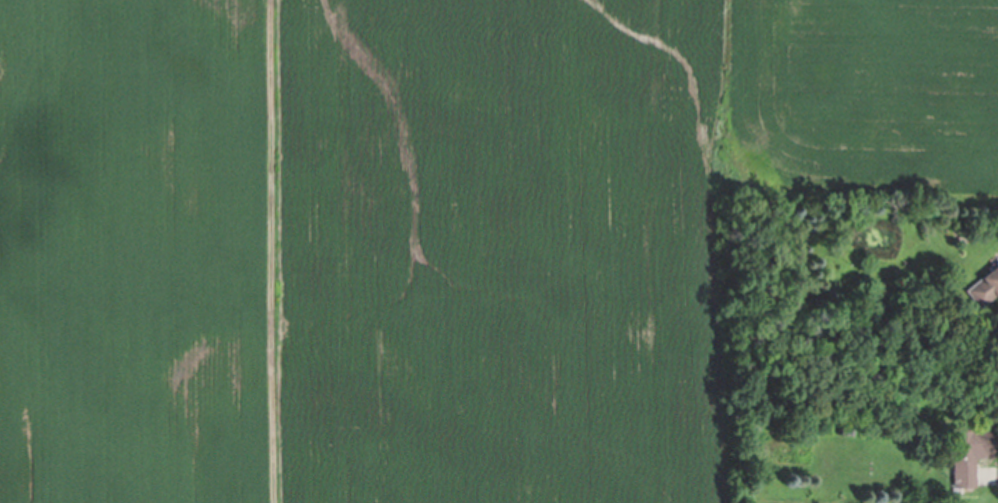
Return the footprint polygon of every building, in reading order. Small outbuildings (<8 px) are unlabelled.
[(961,289),(978,311),(997,296),(997,297),(997,260),(961,289)] [(994,458),(974,458),(974,476),(974,487),(953,487),(952,428),(993,427),(994,458)]
